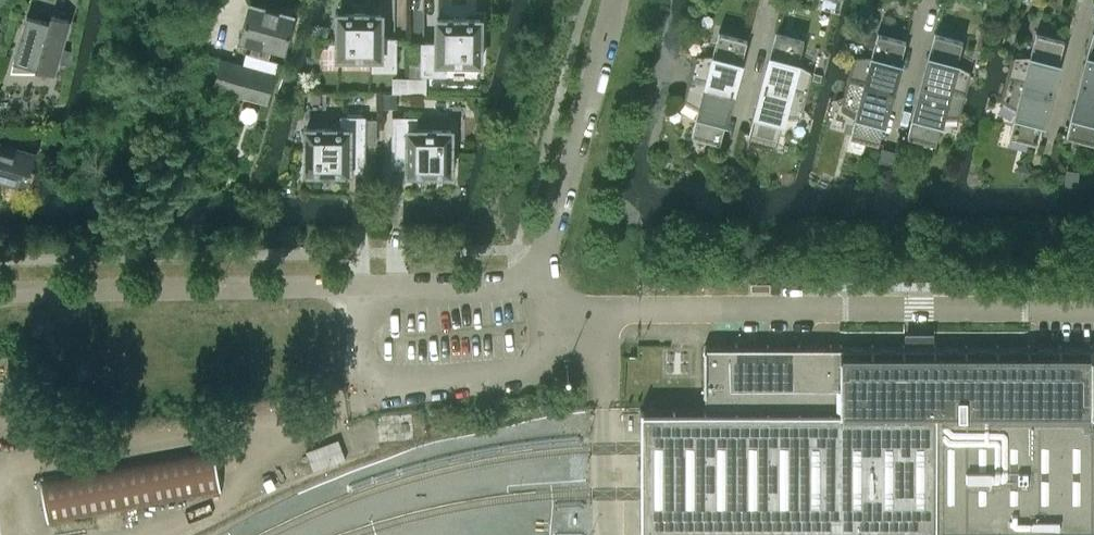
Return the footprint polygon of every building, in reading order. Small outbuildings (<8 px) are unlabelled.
[(239,40),(252,44),(252,43),(262,46),(271,9),(249,3),(239,40)] [(294,15),(271,9),(262,46),(272,48),(272,49),(284,52),(294,15)] [(381,13),(338,13),(337,56),(374,57),(373,68),(395,68),(395,38),(381,38),(381,13)] [(39,67),(54,71),(68,20),(52,15),(50,22),(27,16),(11,71),(38,71),(39,67)] [(480,19),(438,18),(437,18),(437,43),(423,43),(422,73),(443,73),(444,62),(480,62),(480,19)] [(695,55),(689,78),(733,89),(747,38),(719,30),(712,55),(697,55),(695,55)] [(776,31),(768,60),(762,82),(806,94),(812,71),(811,70),(797,62),(804,38),(776,31)] [(854,55),(848,78),(892,90),(905,39),(878,31),(871,56),(855,56),(854,55)] [(934,31),(927,61),(921,83),(965,94),(971,71),(970,71),(956,63),(962,39),(934,31)] [(1014,56),(1013,55),(1006,78),(1050,90),(1064,38),(1036,31),(1030,56),(1014,56)] [(1085,61),(1079,82),(1093,86),(1093,31),(1085,61)] [(268,102),(279,61),(269,58),(272,49),(272,48),(262,46),(252,43),(252,44),(249,53),(246,52),(243,63),(222,57),(214,88),(268,102)] [(70,63),(73,52),(65,50),(62,61),(70,63)] [(423,78),(393,77),(393,91),(422,91),(423,78)] [(733,89),(689,78),(683,101),(684,101),(698,109),(691,133),(719,141),(733,89)] [(892,90),(848,78),(842,102),(843,102),(857,110),(850,134),(878,142),(886,112),(892,90)] [(1050,90),(1006,78),(1000,102),(1002,102),(1015,110),(1009,134),(1037,142),(1050,90)] [(806,94),(762,82),(748,134),(776,141),(783,116),(799,116),(800,117),(806,94)] [(1079,82),(1066,134),(1093,141),(1093,86),(1079,82)] [(965,94),(921,83),(907,134),(935,142),(941,117),(957,117),(959,117),(965,94)] [(394,93),(382,93),(382,105),(394,105),(394,93)] [(363,170),(363,142),(376,143),(377,118),(363,118),(363,117),(342,117),(342,128),(306,128),(305,171),(349,172),(349,170),(363,170)] [(415,129),(415,117),(394,117),(393,166),(407,166),(407,172),(451,173),(451,129),(415,129)] [(25,182),(34,152),(0,142),(0,175),(25,182)] [(878,160),(894,164),(898,150),(882,146),(878,160)] [(706,345),(706,344),(704,344),(704,394),(705,394),(705,412),(642,412),(642,408),(640,408),(640,447),(641,493),(641,532),(642,532),(642,529),(857,529),(857,534),(1093,534),(1093,345),(706,345)] [(212,445),(40,476),(48,523),(221,492),(212,445)]
